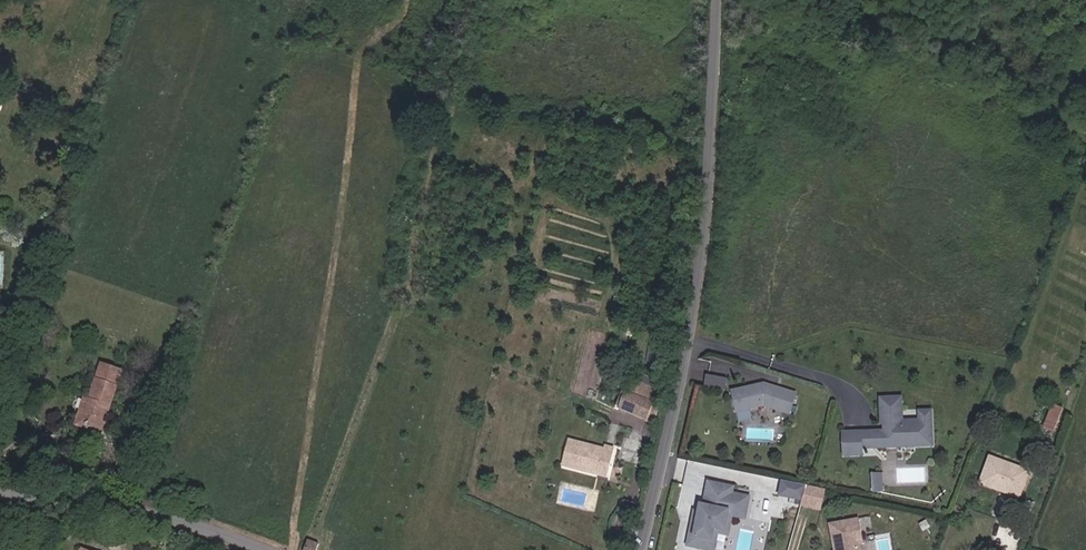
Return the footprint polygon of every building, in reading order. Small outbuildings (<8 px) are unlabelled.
[(111,409),(122,377),(102,370),(91,400),(89,400),(80,424),(91,428),(90,430),(103,435),(106,426),(103,425),(109,408),(111,409)] [(709,372),(705,386),(725,392),(729,378),(709,372)] [(730,390),(735,411),(748,408),(761,405),(788,413),(794,393),(762,383),(761,385),(757,386),(757,384),(730,390)] [(613,408),(644,421),(650,405),(636,399),(620,392),(613,408)] [(900,420),(899,396),(883,397),(879,401),(880,422),(888,422),(888,430),(873,430),(874,446),(901,445),(901,436),(919,435),(919,444),(931,443),(929,409),(918,410),(918,419),(900,420)] [(1051,429),(1059,408),(1041,401),(1033,422),(1051,429)] [(748,408),(735,411),(737,422),(751,419),(748,408)] [(874,446),(873,430),(859,431),(860,447),(874,446)] [(860,447),(859,431),(842,432),(843,454),(860,453),(860,447)] [(569,442),(563,467),(599,476),(601,466),(610,469),(615,450),(606,448),(605,451),(569,442)] [(1027,471),(988,456),(985,462),(1025,477),(1027,471)] [(1025,477),(985,462),(978,483),(1017,498),(1025,477)] [(881,485),(880,473),(871,474),(872,486),(881,485)] [(805,485),(781,480),(778,495),(801,500),(805,485)] [(743,518),(747,497),(730,493),(722,492),(724,486),(706,482),(701,505),(700,512),(697,512),(692,511),(687,534),(709,539),(712,527),(722,529),(725,514),(729,515),(743,518)] [(813,487),(805,485),(801,500),(799,504),(808,507),(813,487)] [(813,487),(808,507),(818,509),(823,489),(813,487)] [(715,532),(725,534),(729,515),(725,514),(722,529),(712,527),(709,539),(687,534),(685,545),(710,549),(711,549),(715,532)] [(858,519),(829,524),(834,549),(858,549),(857,543),(862,542),(858,519)] [(87,533),(103,535),(105,522),(89,520),(87,533)] [(720,534),(718,547),(725,548),(727,535),(720,534)]
